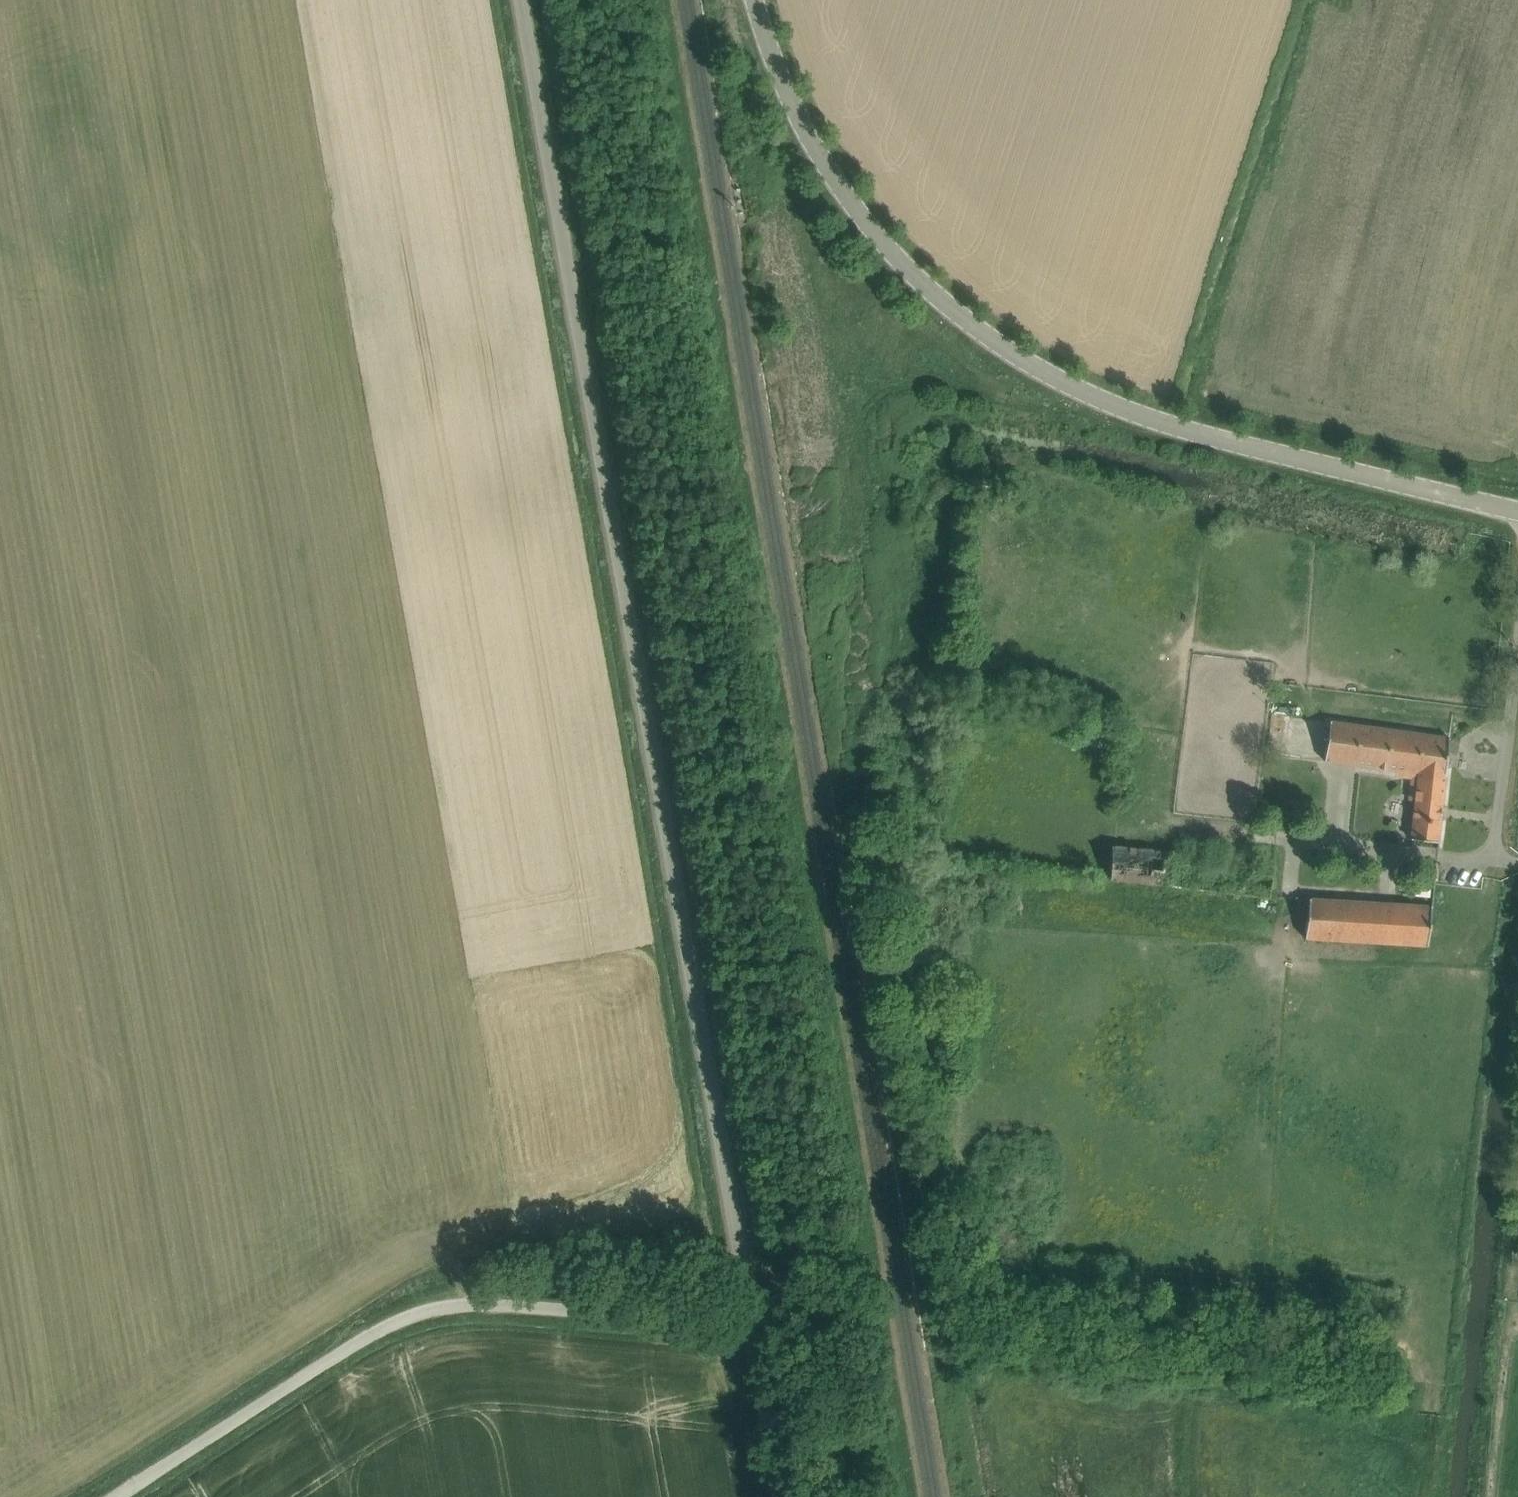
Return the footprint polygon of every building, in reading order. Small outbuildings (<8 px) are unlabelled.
[(1409,839),(1438,842),(1450,738),(1328,724),(1324,761),(1416,771),(1409,839)] [(1114,846),(1110,880),(1196,890),(1201,856),(1114,846)] [(1304,938),(1427,951),(1432,911),(1308,898),(1308,899),(1307,915),(1304,938)] [(1308,899),(1296,899),(1295,915),(1307,915),(1308,899)]
